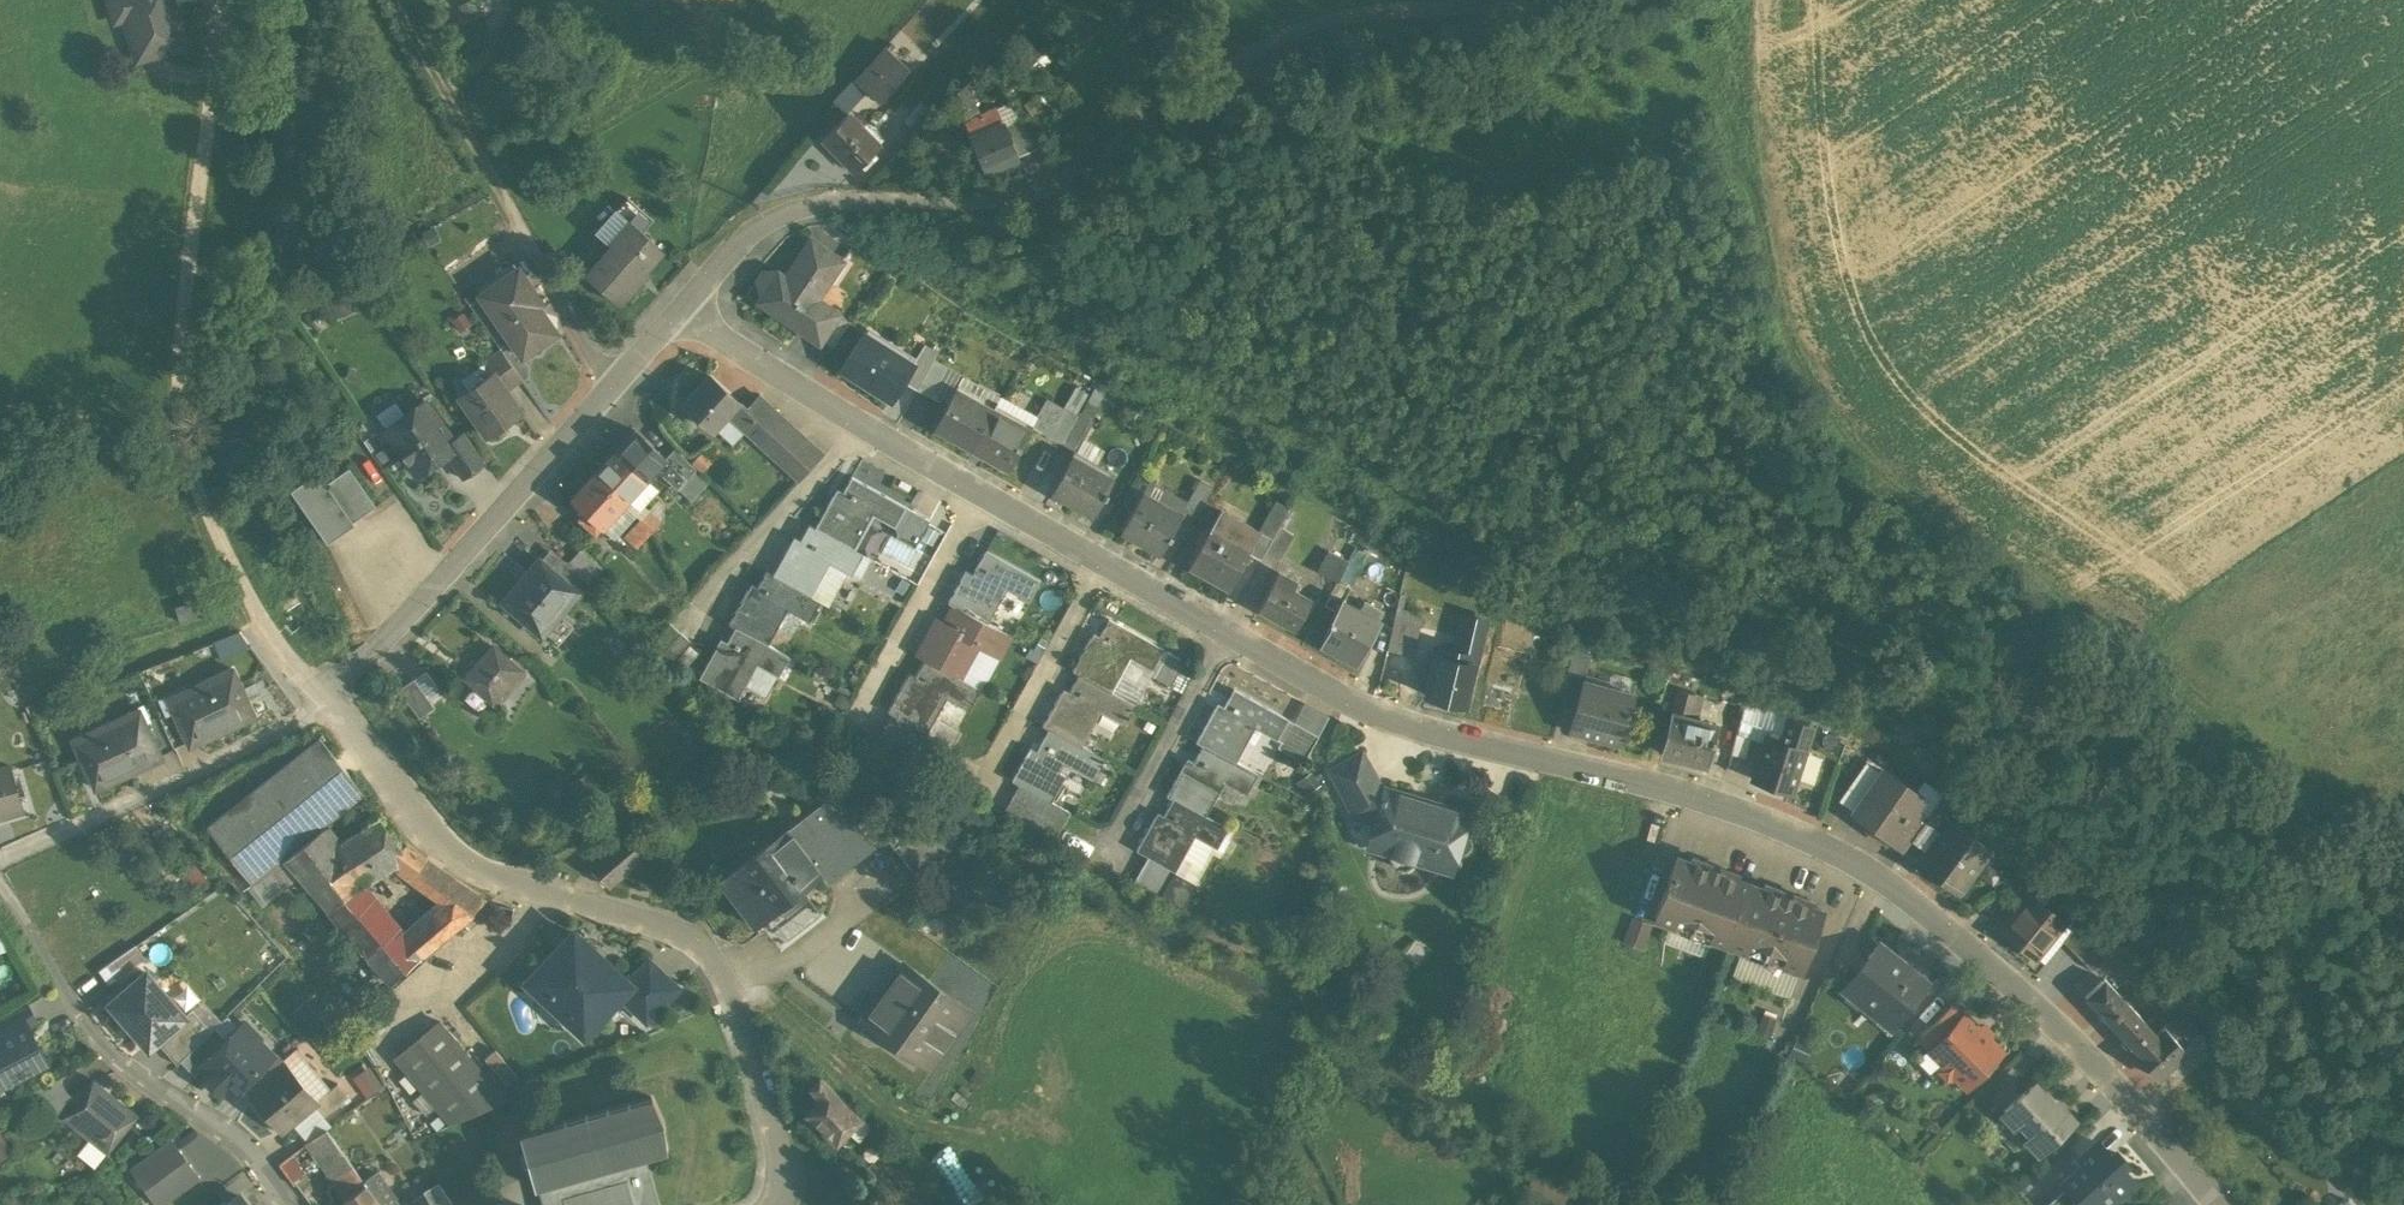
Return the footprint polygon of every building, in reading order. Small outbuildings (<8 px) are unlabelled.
[(115,22),(125,19),(134,50),(155,44),(158,55),(186,47),(172,0),(108,0),(115,22)] [(910,70),(887,48),(858,79),(869,89),(882,101),(910,70)] [(869,89),(858,79),(836,102),(847,113),(869,89)] [(1012,98),(998,104),(1018,151),(1043,140),(1031,111),(1019,115),(1012,98)] [(972,100),(961,104),(966,117),(977,113),(972,100)] [(906,118),(918,130),(935,113),(923,101),(906,118)] [(977,113),(966,117),(973,134),(971,135),(984,167),(1018,151),(998,104),(977,113)] [(878,146),(847,113),(823,136),(854,169),(878,146)] [(651,222),(625,198),(595,232),(609,245),(629,223),(641,234),(651,222)] [(641,234),(629,223),(609,245),(583,274),(619,306),(638,285),(635,282),(661,252),(641,234)] [(813,241),(787,279),(780,274),(762,300),(824,342),(842,315),(818,299),(843,262),(813,241)] [(518,271),(502,282),(505,286),(486,299),(483,295),(481,297),(513,342),(522,356),(555,333),(529,295),(533,292),(518,271)] [(513,342),(481,297),(469,305),(501,351),(513,342)] [(855,323),(842,315),(824,342),(836,351),(855,323)] [(891,402),(904,381),(917,360),(915,359),(866,328),(840,370),(891,402)] [(904,381),(917,388),(933,360),(939,349),(926,342),(917,356),(915,359),(917,360),(904,381)] [(502,352),(486,363),(494,374),(505,391),(521,380),(502,352)] [(916,389),(931,397),(947,367),(933,360),(917,388),(916,389)] [(955,390),(963,376),(947,367),(931,397),(947,405),(955,390)] [(494,374),(460,397),(486,435),(520,411),(505,391),(494,374)] [(747,411),(709,375),(684,400),(713,428),(728,412),(754,438),(764,428),(747,411)] [(955,390),(993,411),(1001,396),(963,376),(955,390)] [(1065,406),(1079,414),(1087,399),(1091,393),(1078,385),(1065,406)] [(993,411),(955,390),(947,405),(935,427),(972,448),(993,411)] [(779,412),(761,395),(747,411),(764,428),(779,412)] [(1030,431),(1032,428),(1033,426),(1032,425),(1038,415),(1001,396),(993,411),(1030,431)] [(1048,437),(1065,406),(1048,396),(1038,415),(1032,425),(1033,426),(1032,428),(1048,437)] [(1087,399),(1079,414),(1093,421),(1101,406),(1087,399)] [(424,401),(401,417),(405,423),(389,434),(418,475),(436,462),(432,456),(441,450),(453,442),(452,441),(424,401)] [(1062,444),(1079,414),(1065,406),(1048,437),(1062,444)] [(1030,431),(993,411),(972,448),(1009,468),(1030,431)] [(1079,414),(1062,444),(1077,452),(1094,422),(1093,421),(1079,414)] [(823,455),(787,420),(762,446),(798,481),(823,455)] [(634,431),(631,434),(628,434),(619,444),(619,448),(616,450),(615,451),(593,475),(624,504),(628,500),(639,510),(657,490),(646,479),(656,470),(666,459),(665,458),(635,430),(634,431)] [(463,433),(452,441),(453,442),(441,450),(461,478),(484,462),(463,433)] [(675,448),(665,458),(666,459),(656,470),(677,490),(696,470),(675,448)] [(1071,458),(1052,492),(1094,515),(1104,497),(1105,498),(1108,493),(1107,493),(1116,476),(1095,465),(1092,470),(1071,458)] [(375,507),(348,468),(326,485),(352,522),(375,507)] [(695,471),(679,489),(691,501),(708,483),(695,471)] [(326,485),(317,472),(290,491),(327,543),(354,524),(326,485)] [(624,504),(593,475),(571,499),(602,528),(624,504)] [(853,475),(841,498),(836,496),(817,529),(857,552),(877,514),(898,526),(909,506),(853,475)] [(1181,516),(1184,511),(1183,510),(1188,501),(1150,480),(1142,494),(1181,516)] [(1188,501),(1183,510),(1184,511),(1197,518),(1214,489),(1199,481),(1188,501)] [(1214,489),(1197,518),(1212,526),(1213,525),(1223,508),(1229,497),(1214,489)] [(1181,516),(1142,494),(1122,531),(1161,552),(1181,516)] [(1259,533),(1273,541),(1281,527),(1291,508),(1277,501),(1261,529),(1259,533)] [(624,504),(602,528),(614,539),(636,515),(624,504)] [(931,518),(909,506),(898,526),(899,533),(898,535),(916,546),(931,518)] [(1213,525),(1252,546),(1259,533),(1261,529),(1223,508),(1213,525)] [(661,522),(648,510),(640,519),(653,530),(661,522)] [(640,519),(624,536),(637,548),(653,530),(640,519)] [(1252,546),(1213,525),(1212,526),(1189,568),(1229,590),(1249,555),(1253,547),(1252,546)] [(817,529),(810,526),(799,545),(794,543),(775,577),(816,600),(836,564),(848,571),(854,575),(865,556),(857,552),(817,529)] [(1296,535),(1281,527),(1273,541),(1267,551),(1282,560),(1296,535)] [(1253,547),(1249,555),(1261,562),(1267,551),(1273,541),(1259,533),(1252,546),(1253,547)] [(603,568),(581,548),(569,561),(588,583),(603,568)] [(969,572),(951,603),(957,607),(988,624),(1008,590),(1028,601),(1039,583),(988,553),(975,575),(969,572)] [(1319,573),(1338,584),(1340,579),(1348,565),(1329,554),(1319,573)] [(539,559),(503,601),(555,646),(572,627),(558,615),(577,592),(539,559)] [(867,576),(902,598),(912,583),(878,560),(867,576)] [(829,607),(848,571),(836,564),(816,600),(821,602),(829,607)] [(755,594),(749,591),(731,623),(737,627),(770,645),(789,607),(811,620),(821,602),(816,600),(775,577),(767,572),(755,594)] [(1297,585),(1278,575),(1259,609),(1295,629),(1311,602),(1293,592),(1297,585)] [(1353,586),(1340,579),(1338,584),(1330,596),(1342,602),(1343,602),(1344,602),(1353,586)] [(1342,604),(1379,624),(1381,620),(1377,618),(1382,610),(1367,601),(1370,595),(1353,586),(1344,602),(1343,602),(1342,602),(1342,604)] [(1381,620),(1393,627),(1401,596),(1392,591),(1382,610),(1377,618),(1381,620)] [(1379,624),(1342,604),(1330,625),(1332,626),(1322,644),(1358,663),(1379,624)] [(988,624),(957,607),(944,629),(941,627),(923,659),(927,661),(959,678),(978,643),(1000,655),(1010,636),(988,624)] [(1400,608),(1396,624),(1419,629),(1422,629),(1425,615),(1400,608)] [(1468,617),(1461,638),(1481,642),(1480,643),(1483,643),(1488,622),(1468,617)] [(1112,620),(1098,645),(1094,642),(1076,673),(1082,676),(1116,695),(1135,659),(1156,670),(1167,650),(1112,620)] [(683,633),(674,623),(655,644),(664,653),(683,633)] [(1391,646),(1415,651),(1419,629),(1396,624),(1391,646)] [(770,645),(737,627),(724,650),(718,647),(703,674),(738,693),(744,683),(758,658),(780,671),(788,655),(770,645)] [(1435,656),(1454,660),(1461,638),(1422,629),(1419,629),(1415,651),(1435,656)] [(683,633),(664,653),(673,662),(692,641),(683,633)] [(1461,638),(1454,660),(1475,665),(1484,666),(1488,645),(1483,643),(1480,643),(1481,642),(1461,638)] [(959,678),(980,691),(1000,655),(978,643),(959,678)] [(521,668),(494,644),(468,673),(494,697),(521,668)] [(1563,690),(1581,694),(1584,683),(1588,684),(1594,655),(1573,650),(1563,690)] [(1172,653),(1159,675),(1177,685),(1190,663),(1172,653)] [(1454,660),(1435,656),(1425,696),(1465,705),(1475,665),(1454,660)] [(758,658),(744,683),(765,696),(780,671),(758,658)] [(959,678),(927,661),(915,683),(910,680),(892,713),(893,714),(931,735),(941,717),(951,698),(970,709),(980,691),(959,678)] [(232,670),(194,687),(199,697),(172,710),(173,713),(187,742),(189,746),(253,716),(232,670)] [(1071,697),(1064,693),(1045,727),(1050,729),(1086,749),(1100,724),(1092,719),(1098,706),(1126,722),(1135,706),(1116,695),(1082,676),(1071,697)] [(415,680),(402,689),(420,715),(433,706),(415,680)] [(1588,684),(1584,683),(1581,694),(1580,698),(1570,732),(1619,745),(1627,715),(1628,715),(1629,712),(1629,711),(1633,696),(1588,684)] [(1220,712),(1214,709),(1197,740),(1202,743),(1235,761),(1249,737),(1242,733),(1248,724),(1276,740),(1288,719),(1233,689),(1220,712)] [(1696,695),(1680,691),(1673,716),(1689,720),(1696,695)] [(1743,708),(1737,732),(1750,736),(1751,727),(1756,728),(1760,711),(1743,708)] [(187,742),(173,713),(160,719),(174,749),(187,742)] [(931,735),(893,714),(886,727),(913,742),(942,758),(949,745),(931,735)] [(158,716),(144,723),(160,756),(174,749),(160,719),(158,716)] [(1689,720),(1673,716),(1663,754),(1705,765),(1715,727),(1689,720)] [(941,717),(931,735),(949,745),(959,728),(941,717)] [(143,720),(116,733),(111,723),(73,741),(95,789),(161,758),(144,723),(143,720)] [(1318,737),(1293,722),(1278,748),(1303,763),(1318,737)] [(1790,738),(1771,732),(1768,741),(1755,779),(1790,791),(1803,753),(1812,727),(1795,722),(1790,738)] [(913,742),(886,727),(878,740),(905,756),(913,742)] [(1050,729),(1038,750),(1032,747),(1013,781),(1020,784),(1045,798),(1054,803),(1068,777),(1062,773),(1067,764),(1095,780),(1106,760),(1086,749),(1050,729)] [(1737,732),(1733,752),(1746,755),(1751,736),(1750,736),(1737,732)] [(319,739),(206,829),(251,886),(276,866),(283,860),(283,861),(323,829),(364,796),(319,739)] [(942,758),(913,742),(905,756),(935,772),(942,758)] [(1235,761),(1202,743),(1189,766),(1183,763),(1166,794),(1173,798),(1205,815),(1224,779),(1247,792),(1257,773),(1235,761)] [(1362,752),(1329,770),(1347,803),(1372,790),(1380,785),(1362,752)] [(1832,797),(1854,813),(1885,772),(1862,756),(1832,797)] [(22,811),(9,765),(0,768),(0,817),(22,811)] [(1885,772),(1854,813),(1890,840),(1891,839),(1912,811),(1921,799),(1885,772)] [(582,780),(567,790),(575,802),(590,793),(582,780)] [(1012,797),(1037,811),(1045,798),(1020,784),(1012,797)] [(1383,795),(1374,793),(1372,790),(1347,803),(1354,817),(1375,823),(1372,833),(1394,839),(1390,853),(1390,860),(1393,865),(1398,869),(1405,869),(1410,866),(1414,860),(1441,868),(1446,851),(1459,855),(1464,853),(1469,850),(1471,844),(1471,838),(1468,833),(1463,830),(1468,813),(1385,788),(1383,795)] [(835,791),(790,826),(825,872),(823,873),(830,881),(876,845),(835,791)] [(1942,799),(1935,808),(1945,816),(1957,800),(1947,792),(1942,799)] [(1037,811),(1012,797),(1005,810),(1030,824),(1037,811)] [(1045,798),(1037,811),(1063,825),(1070,812),(1054,803),(1045,798)] [(1173,798),(1162,818),(1155,815),(1136,849),(1150,856),(1175,870),(1176,871),(1187,852),(1189,847),(1183,844),(1190,833),(1218,848),(1229,828),(1205,815),(1173,798)] [(1925,821),(1917,832),(1932,842),(1949,819),(1945,816),(1935,808),(1925,821)] [(1063,825),(1037,811),(1030,824),(1055,838),(1063,825)] [(1925,821),(1912,811),(1891,839),(1904,849),(1917,832),(1925,821)] [(336,847),(335,847),(361,884),(391,864),(426,890),(440,871),(404,846),(400,849),(379,819),(336,847)] [(1949,819),(1932,842),(1933,843),(1918,863),(1957,893),(1990,849),(1949,819)] [(790,826),(721,880),(755,926),(779,907),(785,915),(810,896),(804,888),(823,873),(825,872),(790,826)] [(336,847),(324,829),(323,829),(283,861),(325,908),(356,887),(361,884),(335,847),(336,847)] [(918,829),(895,847),(919,877),(941,859),(918,829)] [(592,860),(610,881),(644,851),(626,830),(592,860)] [(1189,847),(1187,852),(1209,864),(1218,848),(1190,833),(1183,844),(1189,847)] [(1175,870),(1150,856),(1143,869),(1168,883),(1175,870)] [(1738,874),(1719,867),(1718,869),(1710,866),(1711,864),(1692,857),(1690,862),(1676,857),(1655,917),(1671,923),(1668,929),(1709,944),(1712,937),(1728,943),(1748,889),(1747,889),(1749,883),(1736,879),(1738,874)] [(276,866),(251,886),(265,904),(289,884),(276,866)] [(1168,883),(1143,869),(1136,883),(1160,896),(1168,883)] [(1176,871),(1175,870),(1168,883),(1160,896),(1184,908),(1199,883),(1176,871)] [(485,903),(440,871),(426,890),(445,904),(404,941),(421,961),(485,903)] [(1811,900),(1764,884),(1762,888),(1749,883),(1747,889),(1748,889),(1728,943),(1743,949),(1741,955),(1782,970),(1784,964),(1800,969),(1822,910),(1809,905),(1811,900)] [(404,941),(356,887),(325,908),(392,985),(421,961),(404,941)] [(2060,922),(2030,897),(2022,908),(2024,910),(2051,932),(2060,922)] [(2051,932),(2024,910),(2006,932),(2033,955),(2051,932)] [(1630,914),(1624,940),(1645,945),(1652,920),(1630,914)] [(2062,941),(2094,967),(2115,946),(2084,914),(2062,941)] [(586,946),(574,934),(528,983),(541,995),(555,998),(567,1010),(571,1023),(584,1035),(619,997),(630,986),(628,984),(617,974),(603,971),(590,960),(586,946)] [(1891,954),(1882,947),(1875,947),(1868,957),(1869,963),(1849,988),(1873,1007),(1874,1011),(1883,1018),(1886,1018),(1894,1024),(1924,986),(1892,961),(1891,954)] [(99,971),(107,981),(126,967),(119,957),(99,971)] [(649,962),(628,984),(630,986),(619,997),(647,1023),(678,989),(649,962)] [(968,1010),(906,965),(905,967),(909,969),(886,1002),(882,999),(865,1022),(902,1050),(904,1047),(929,1066),(968,1010)] [(149,1049),(156,1042),(184,1018),(146,973),(110,1004),(149,1049)] [(2082,994),(2109,1023),(2128,1004),(2102,976),(2082,994)] [(2181,1011),(2172,1001),(2163,1009),(2173,1019),(2181,1011)] [(1952,1003),(1918,1038),(1930,1050),(1964,1015),(1952,1003)] [(2156,1034),(2128,1004),(2109,1023),(2136,1052),(2156,1034)] [(0,1020),(0,1037),(2,1040),(26,1027),(36,1022),(27,1005),(0,1020)] [(156,1042),(177,1065),(181,1062),(212,1031),(192,1011),(184,1018),(156,1042)] [(2198,1029),(2181,1011),(2173,1019),(2165,1027),(2181,1045),(2196,1030),(2198,1029)] [(2001,1051),(1964,1015),(1930,1050),(1938,1058),(1938,1069),(1947,1078),(1958,1078),(1966,1086),(2001,1051)] [(505,1102),(440,1023),(396,1060),(451,1127),(505,1102)] [(0,1041),(0,1084),(1,1085),(44,1062),(26,1027),(2,1040),(0,1041)] [(2136,1052),(2136,1053),(2159,1078),(2187,1051),(2181,1045),(2165,1027),(2164,1027),(2156,1034),(2136,1052)] [(212,1031),(181,1062),(195,1076),(202,1070),(200,1068),(228,1041),(215,1029),(212,1031)] [(209,1077),(206,1080),(219,1094),(222,1091),(230,1098),(274,1056),(260,1042),(252,1042),(240,1029),(228,1041),(200,1068),(202,1070),(209,1077)] [(2196,1030),(2181,1045),(2187,1051),(2200,1065),(2216,1050),(2196,1030)] [(286,1065),(317,1102),(332,1089),(301,1052),(286,1065)] [(317,1102),(286,1065),(249,1097),(280,1134),(313,1106),(317,1102)] [(59,1078),(33,1092),(42,1107),(62,1123),(65,1119),(64,1118),(77,1101),(68,1094),(59,1078)] [(862,1120),(820,1078),(810,1089),(820,1099),(804,1115),(836,1146),(862,1120)] [(137,1116),(93,1081),(77,1101),(64,1118),(65,1119),(90,1139),(78,1154),(95,1168),(107,1153),(137,1116)] [(332,1089),(317,1102),(313,1106),(323,1118),(347,1097),(337,1085),(332,1089)] [(2051,1105),(2033,1085),(2004,1112),(2039,1150),(2072,1121),(2055,1102),(2051,1105)] [(649,1099),(523,1135),(520,1134),(532,1178),(535,1188),(538,1187),(537,1187),(538,1187),(644,1157),(664,1151),(666,1151),(662,1123),(651,1097),(649,1099)] [(12,1152),(0,1130),(0,1158),(12,1152)] [(345,1200),(366,1186),(364,1183),(326,1130),(306,1145),(345,1200)] [(130,1171),(155,1204),(164,1204),(200,1179),(171,1141),(130,1171)] [(2079,1158),(2084,1163),(2063,1182),(2067,1187),(2083,1204),(2105,1204),(2132,1181),(2120,1166),(2125,1162),(2115,1151),(2106,1159),(2095,1147),(2099,1144),(2097,1142),(2079,1158)] [(538,1187),(543,1204),(657,1204),(644,1157),(538,1187)] [(376,1173),(364,1183),(366,1186),(380,1204),(398,1204),(399,1204),(376,1173)] [(2326,1185),(2307,1202),(2310,1204),(2346,1204),(2326,1185)] [(366,1186),(345,1200),(348,1204),(380,1204),(366,1186)] [(2067,1187),(2048,1204),(2083,1204),(2067,1187)] [(425,1195),(408,1204),(431,1204),(425,1195)] [(227,1204),(244,1204),(238,1197),(227,1204)]
